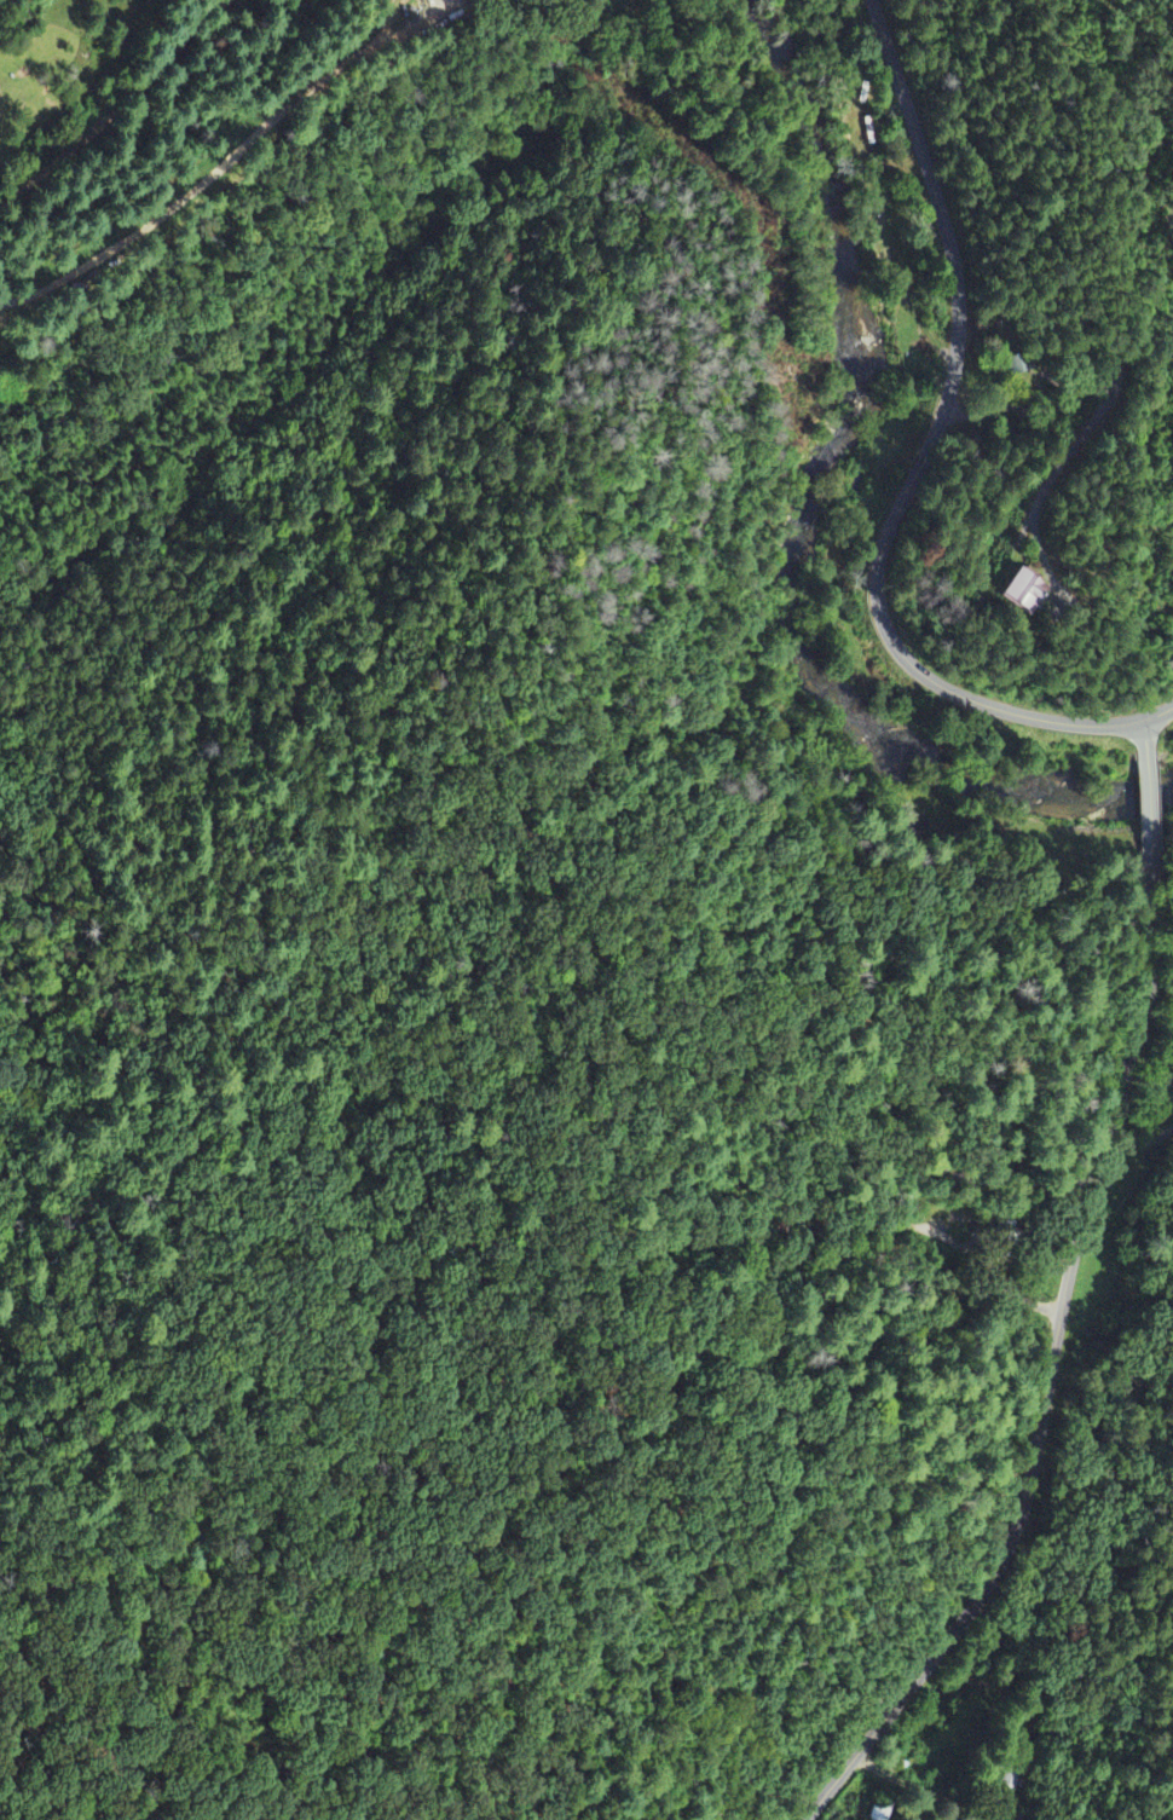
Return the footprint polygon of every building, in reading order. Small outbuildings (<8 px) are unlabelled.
[(998,598),(1027,617),(1046,587),(1018,569),(998,598)] [(892,1808),(874,1803),(869,1819),(888,1819),(892,1808)]
